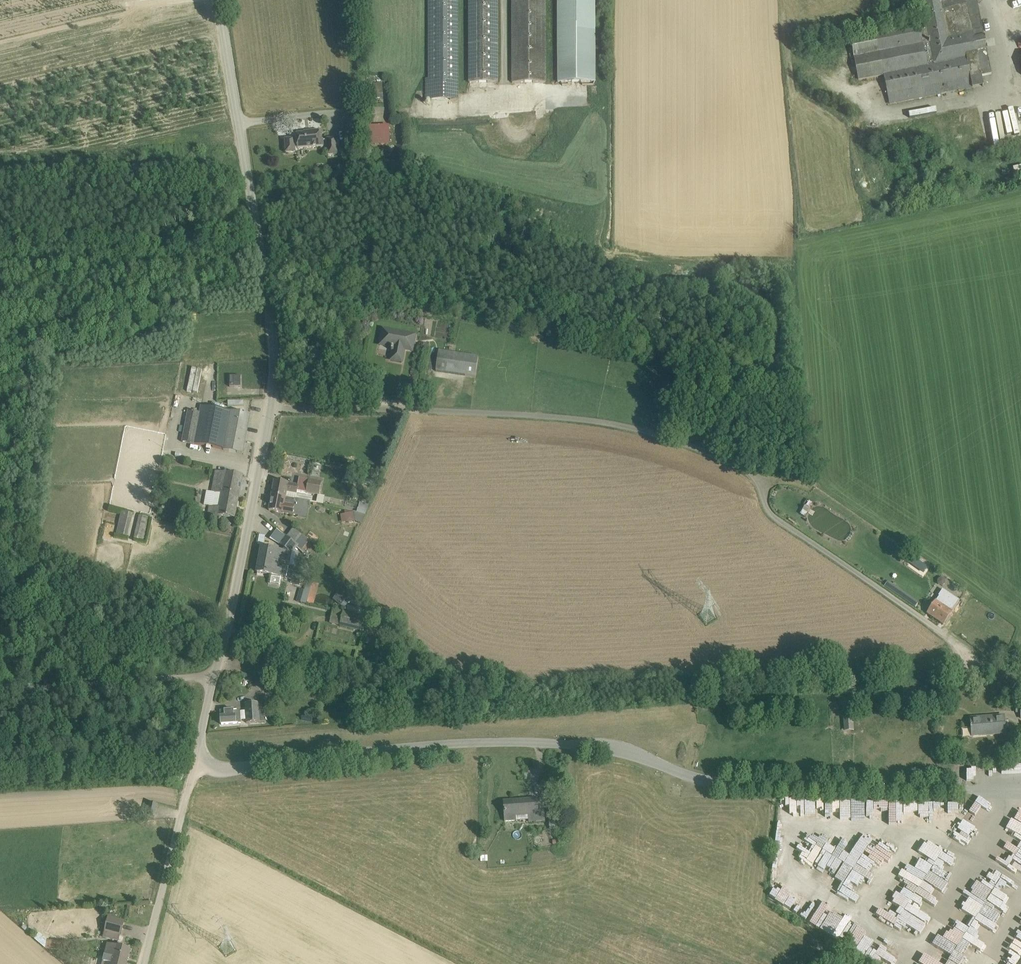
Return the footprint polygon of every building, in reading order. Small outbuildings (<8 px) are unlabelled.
[(457,79),(457,0),(429,0),(429,76),(429,79),(457,79)] [(469,83),(497,83),(497,0),(469,0),(469,83)] [(512,83),(546,82),(545,0),(512,0),(512,83)] [(557,82),(596,82),(595,0),(557,0),(557,82)] [(850,38),(858,80),(884,75),(890,104),(941,94),(959,91),(984,86),(982,76),(991,74),(977,0),(922,0),(926,23),(875,33),(850,38)] [(823,71),(826,65),(800,55),(798,61),(823,71)] [(361,85),(362,97),(383,96),(382,84),(361,85)] [(374,145),(392,145),(391,125),(374,125),(374,145)] [(293,139),(285,140),(287,153),(295,152),(294,148),(297,147),(298,148),(323,146),(323,139),(319,139),(319,131),(310,131),(311,133),(296,134),(297,139),(293,139)] [(327,139),(328,155),(337,154),(336,138),(327,139)] [(390,360),(402,362),(405,347),(413,349),(415,335),(383,329),(380,345),(392,347),(390,360)] [(436,371),(473,377),(475,377),(478,357),(439,351),(436,371)] [(188,389),(191,390),(194,379),(199,381),(202,370),(194,368),(188,389)] [(538,383),(554,385),(555,375),(539,373),(538,383)] [(230,387),(241,387),(241,376),(230,376),(230,387)] [(243,454),(250,414),(201,405),(199,413),(200,413),(194,444),(243,454)] [(346,481),(353,483),(357,470),(349,468),(346,481)] [(378,474),(370,471),(365,482),(374,485),(378,474)] [(208,515),(218,517),(218,515),(235,518),(243,476),(233,474),(226,473),(216,472),(212,492),(215,493),(212,506),(210,506),(208,515)] [(307,493),(318,495),(321,482),(309,480),(307,493)] [(274,481),(272,495),(295,500),(298,485),(274,481)] [(272,495),(269,509),(293,514),(293,515),(301,516),(304,501),(295,500),(272,495)] [(345,514),(340,515),(342,523),(346,522),(346,523),(356,521),(360,523),(363,514),(344,510),(345,514)] [(116,536),(126,538),(132,514),(122,512),(116,536)] [(135,539),(146,541),(151,518),(140,516),(135,539)] [(302,534),(295,543),(297,545),(303,549),(310,540),(302,534)] [(262,548),(260,560),(283,565),(289,566),(292,552),(297,545),(295,543),(287,537),(281,545),(286,548),(285,553),(262,548)] [(914,557),(908,566),(915,570),(921,562),(914,557)] [(289,566),(283,565),(260,560),(258,572),(291,580),(295,567),(289,566)] [(884,586),(886,587),(902,598),(915,607),(919,602),(888,581),(884,586)] [(927,614),(943,625),(960,599),(952,595),(943,589),(936,599),(927,614)] [(339,591),(333,599),(344,608),(348,604),(345,601),(347,598),(339,591)] [(344,612),(340,626),(360,631),(361,627),(362,622),(367,623),(374,625),(376,620),(363,616),(344,612)] [(245,703),(247,723),(266,722),(264,702),(245,703)] [(220,711),(221,725),(241,723),(240,710),(220,711)] [(971,726),(970,726),(970,728),(971,728),(972,736),(1005,734),(1004,716),(971,719),(971,726)] [(842,718),(843,732),(852,732),(851,718),(842,718)] [(978,797),(970,812),(966,809),(960,821),(976,830),(990,804),(978,797)] [(504,801),(505,821),(515,821),(515,815),(528,814),(529,822),(544,821),(544,808),(538,808),(537,799),(504,801)] [(946,819),(946,802),(805,799),(805,806),(817,806),(817,811),(863,812),(871,812),(871,823),(883,823),(883,814),(939,815),(939,819),(946,819)] [(147,816),(154,818),(158,805),(150,803),(147,816)] [(558,812),(549,813),(550,830),(559,829),(558,812)] [(1020,850),(1020,827),(1019,825),(1008,843),(1020,850)] [(961,836),(956,837),(958,843),(970,841),(967,829),(960,830),(961,836)] [(836,885),(859,901),(883,868),(871,860),(873,851),(893,855),(894,851),(884,844),(882,846),(872,843),(858,862),(856,860),(849,859),(844,856),(848,840),(832,836),(831,838),(824,836),(813,852),(803,850),(800,853),(800,856),(807,861),(806,866),(818,869),(822,863),(832,865),(830,876),(837,881),(836,885)] [(935,864),(930,872),(945,881),(953,868),(955,870),(961,860),(928,841),(920,855),(935,864)] [(899,905),(893,915),(916,928),(926,910),(929,912),(942,889),(925,879),(929,872),(908,860),(892,889),(905,896),(900,906),(899,905)] [(779,876),(766,897),(826,932),(837,913),(830,909),(828,912),(805,899),(808,893),(801,890),(796,898),(783,891),(788,882),(779,876)] [(873,917),(887,925),(891,917),(878,910),(873,917)] [(108,917),(104,931),(121,935),(124,921),(108,917)] [(838,920),(830,935),(863,954),(869,942),(860,937),(866,926),(853,918),(849,926),(838,920)] [(40,932),(35,938),(43,944),(47,939),(40,932)] [(1008,963),(1020,963),(1020,936),(1016,946),(1015,945),(1008,958),(1010,959),(1008,963)] [(894,955),(899,945),(883,937),(878,947),(894,955)] [(49,949),(65,951),(66,943),(49,941),(49,949)] [(108,944),(105,956),(128,961),(130,950),(117,946),(117,947),(108,944)] [(105,956),(103,963),(127,963),(128,961),(105,956)]
